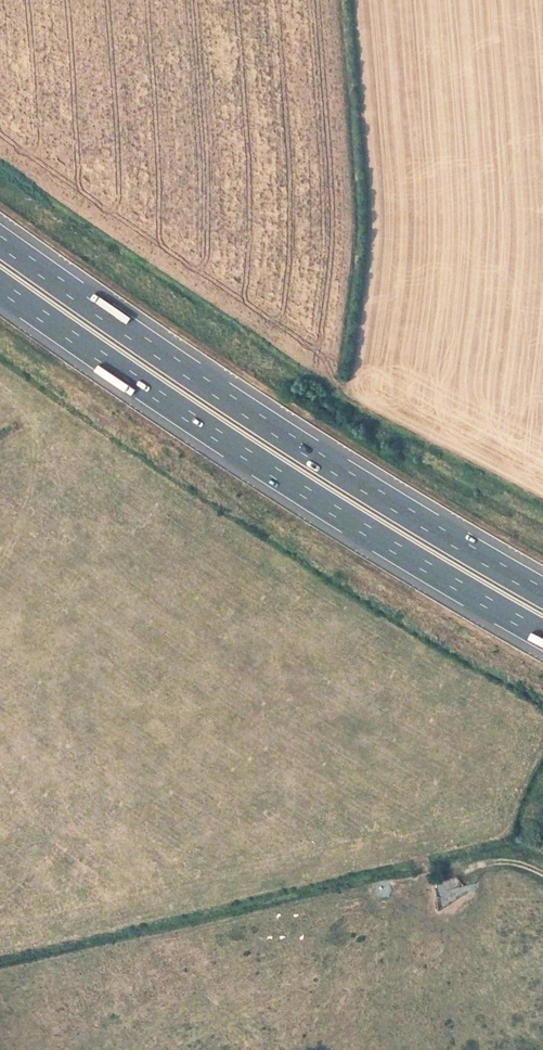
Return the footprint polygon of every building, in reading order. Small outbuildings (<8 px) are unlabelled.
[(335,529),(352,538),(355,531),(338,522),(335,529)] [(356,534),(353,540),(375,551),(378,544),(356,534)]
